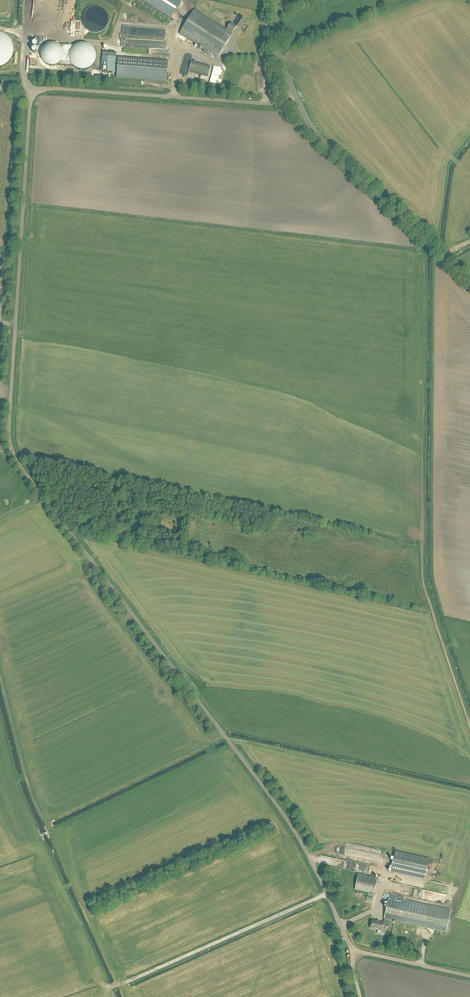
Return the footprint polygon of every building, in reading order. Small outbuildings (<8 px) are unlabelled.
[(171,19),(182,2),(178,0),(140,0),(171,19)] [(226,31),(194,10),(179,34),(204,50),(203,52),(208,56),(210,54),(218,58),(233,34),(232,34),(236,27),(241,31),(247,21),(240,17),(234,25),(231,23),(226,31)] [(42,59),(43,61),(44,63),(45,64),(47,65),(48,65),(49,66),(51,66),(53,66),(55,66),(57,65),(58,65),(60,63),(61,62),(62,60),(63,59),(63,57),(64,55),(64,54),(63,52),(63,50),(62,49),(61,48),(60,47),(59,46),(57,45),(56,44),(55,44),(53,44),(52,44),(50,44),(49,44),(48,44),(46,45),(45,46),(44,47),(43,48),(42,50),(42,51),(41,52),(41,54),(41,55),(41,57),(41,58),(42,59)] [(83,44),(81,44),(80,44),(78,45),(77,45),(76,46),(75,47),(74,47),(73,48),(72,49),(72,50),(71,50),(71,51),(70,53),(69,55),(69,56),(69,58),(70,60),(70,62),(71,63),(71,64),(72,66),(73,67),(74,67),(75,69),(76,69),(77,70),(78,70),(80,71),(81,71),(82,71),(83,71),(84,71),(86,70),(88,70),(89,69),(90,69),(91,68),(92,67),(93,66),(94,65),(95,64),(95,63),(96,61),(96,59),(96,57),(96,55),(96,54),(95,52),(94,50),(93,49),(92,48),(90,46),(88,45),(87,45),(85,44),(83,44)] [(102,57),(101,72),(115,73),(116,58),(102,57)] [(168,62),(118,58),(116,78),(166,82),(168,62)] [(210,68),(191,63),(188,72),(208,78),(210,68)] [(390,871),(424,879),(429,859),(394,852),(390,871)] [(357,861),(355,870),(376,875),(378,865),(357,861)] [(377,879),(358,875),(355,890),(374,894),(377,879)] [(390,920),(446,932),(451,911),(389,897),(384,919),(383,923),(372,921),(370,929),(382,931),(383,927),(389,928),(390,920)]
